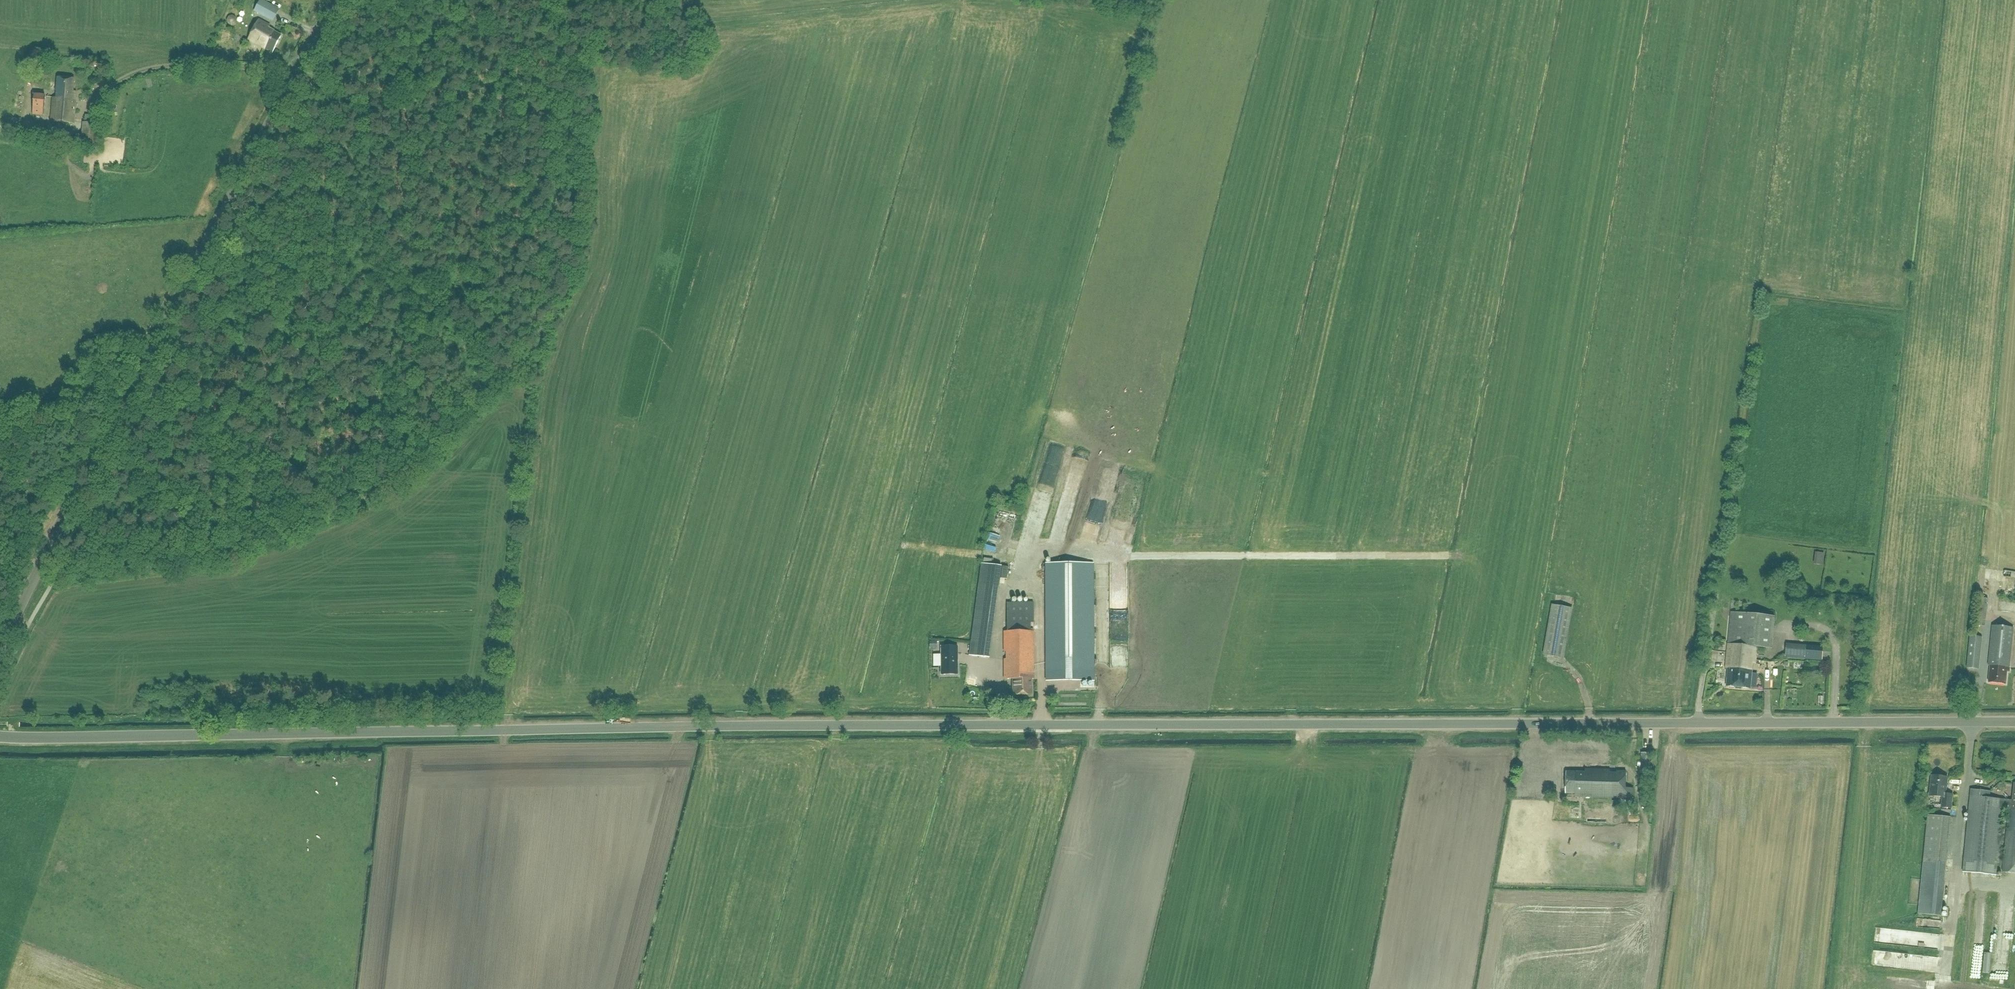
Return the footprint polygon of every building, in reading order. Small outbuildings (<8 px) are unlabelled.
[(279,10),(280,9),(261,0),(260,0),(254,12),(273,22),(279,10)] [(272,53),(281,36),(267,29),(269,27),(258,21),(247,41),(272,53)] [(73,124),(75,92),(72,91),(73,79),(57,78),(55,98),(52,97),(50,122),(73,124)] [(43,116),(44,96),(34,95),(32,114),(43,116)] [(99,125),(100,114),(90,113),(89,116),(85,115),(84,123),(81,146),(98,148),(100,125),(99,125)] [(1074,423),(1076,413),(1068,412),(1066,422),(1074,423)] [(1053,418),(1054,425),(1065,422),(1063,416),(1053,418)] [(1102,472),(1100,480),(1112,483),(1114,475),(1102,472)] [(986,658),(992,613),(998,565),(980,563),(968,656),(986,658)] [(1093,563),(1045,564),(1046,670),(1093,670),(1093,563)] [(1127,595),(1111,596),(1112,605),(1127,604),(1127,595)] [(1984,626),(1988,599),(1979,598),(1975,625),(1984,626)] [(1006,603),(1006,631),(1003,631),(1003,652),(1006,652),(1006,659),(1003,659),(1003,679),(1012,679),(1012,694),(1031,694),(1031,679),(1034,679),(1033,622),(1030,622),(1030,603),(1006,603)] [(1563,658),(1571,608),(1552,605),(1543,654),(1563,658)] [(1766,627),(1767,615),(1730,612),(1728,644),(1725,668),(1728,668),(1727,685),(1749,687),(1752,664),(1754,664),(1756,647),(1762,648),(1763,627),(1766,627)] [(2009,672),(2009,668),(2013,628),(1992,626),(1988,666),(1990,666),(1988,682),(2005,684),(2007,672),(2009,672)] [(1978,669),(1981,637),(1969,636),(1966,668),(1978,669)] [(1807,645),(1787,643),(1785,658),(1805,660),(1807,645)] [(957,646),(941,646),(941,675),(957,675),(957,646)] [(1648,773),(1650,754),(1641,753),(1641,762),(1638,762),(1637,768),(1640,768),(1640,773),(1648,773)] [(1625,788),(1626,772),(1610,771),(1610,770),(1585,769),(1585,772),(1566,772),(1566,793),(1575,794),(1575,797),(1633,798),(1633,788),(1625,788)] [(1951,808),(1952,795),(1945,794),(1947,777),(1931,776),(1929,796),(1942,797),(1941,807),(1951,808)] [(2014,783),(2012,801),(1989,798),(1990,791),(1970,789),(1963,859),(1962,872),(1996,874),(1997,862),(2002,809),(2008,810),(2002,872),(2014,873),(2014,783)] [(1620,809),(1588,808),(1588,819),(1620,819),(1620,809)] [(1946,886),(1948,848),(1938,848),(1937,859),(1925,858),(1923,910),(1940,911),(1940,901),(1939,901),(1940,885),(1946,886)] [(1979,934),(1982,918),(1971,916),(1969,932),(1979,934)] [(1879,929),(1879,942),(1897,942),(1897,940),(1917,941),(1917,930),(1879,929)] [(1897,963),(1898,965),(1913,965),(1913,958),(1894,959),(1894,957),(1885,957),(1885,964),(1897,963)]
